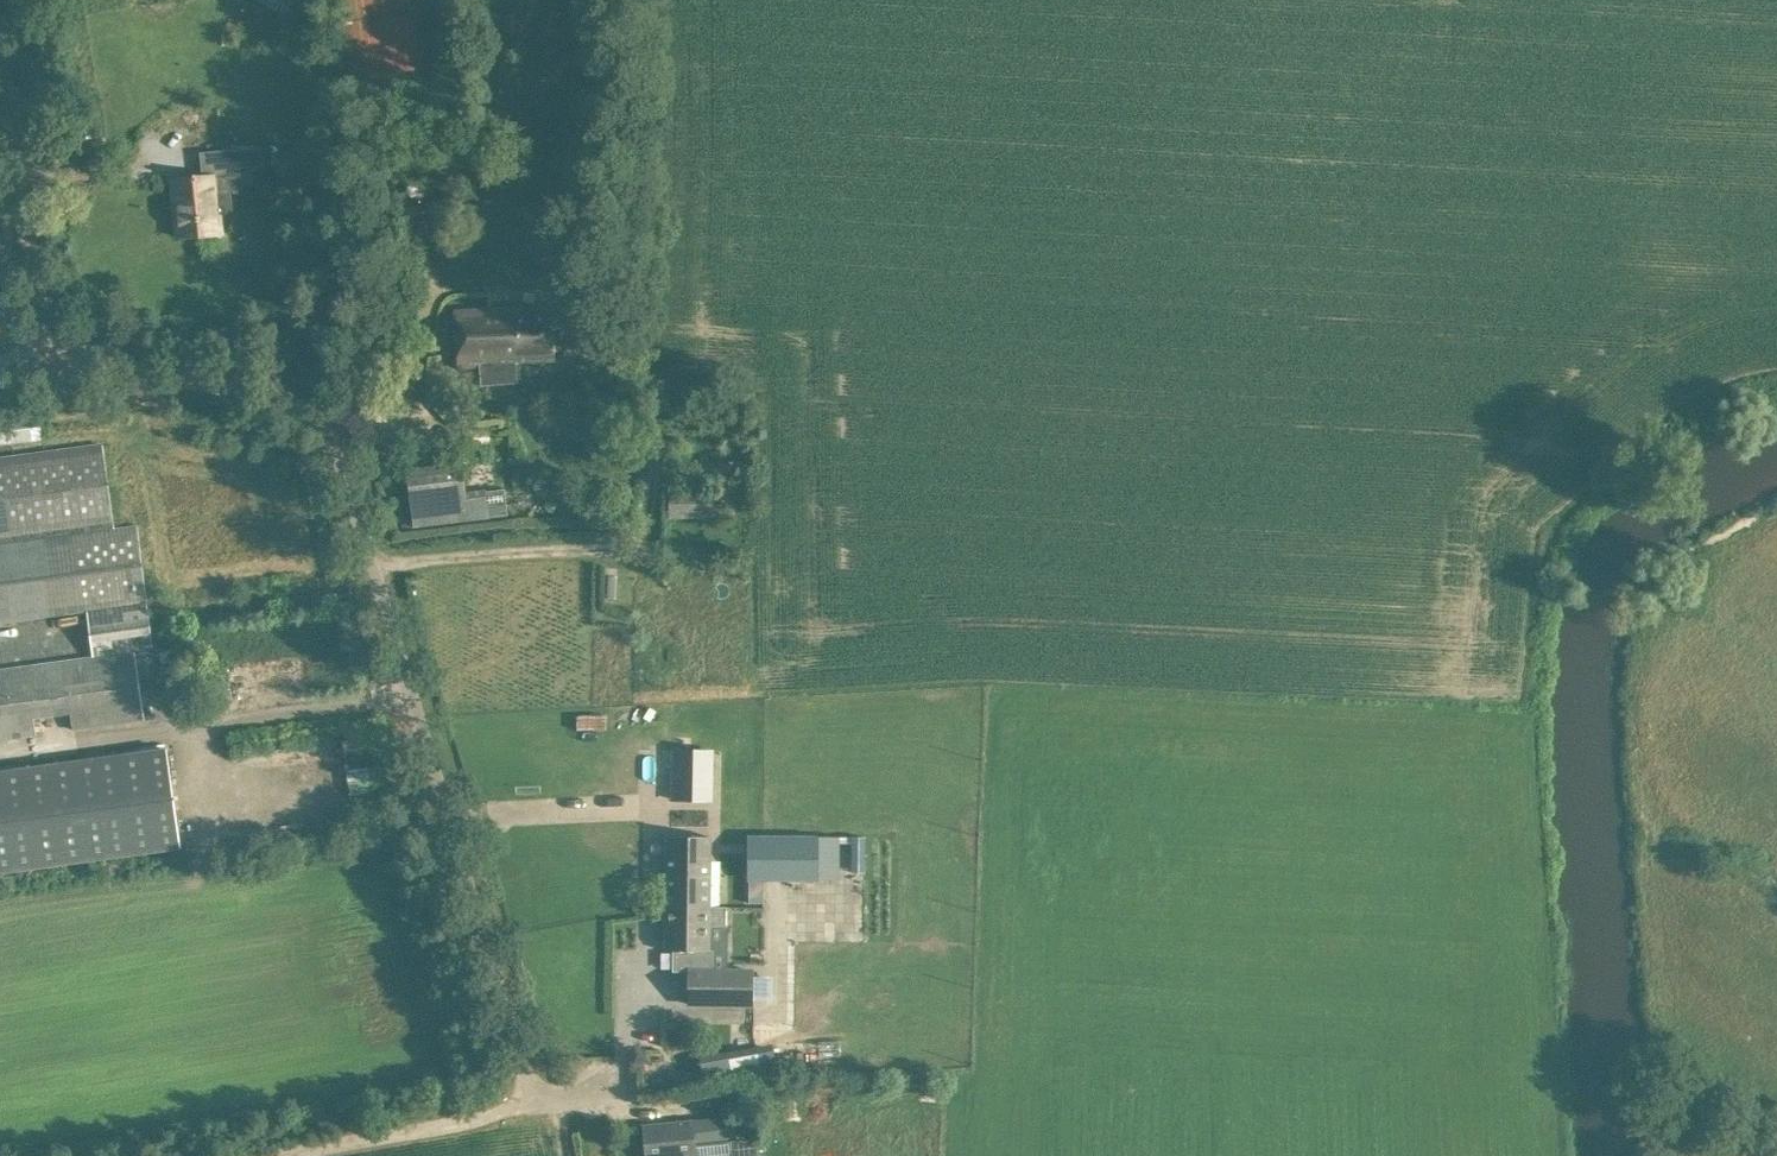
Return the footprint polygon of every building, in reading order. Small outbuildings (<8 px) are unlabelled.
[(240,148),(226,149),(228,168),(240,167),(267,164),(265,145),(264,145),(240,148)] [(269,166),(246,167),(247,183),(270,181),(269,166)] [(215,175),(173,180),(179,236),(215,233),(213,214),(233,212),(231,190),(243,189),(240,167),(228,168),(214,170),(215,175)] [(550,302),(489,307),(489,308),(491,308),(492,329),(503,328),(503,330),(517,329),(520,361),(554,359),(550,302)] [(489,308),(456,311),(460,366),(480,365),(481,365),(482,382),(517,381),(517,362),(520,361),(517,329),(503,330),(503,328),(492,329),(491,308),(489,308)] [(42,438),(39,411),(0,415),(0,443),(42,438)] [(104,444),(0,458),(0,622),(87,611),(94,657),(0,670),(0,738),(34,734),(32,717),(68,712),(71,728),(145,718),(135,651),(154,649),(139,525),(115,528),(104,444)] [(407,468),(415,525),(488,516),(485,496),(465,497),(461,461),(407,468)] [(183,849),(169,749),(0,773),(0,875),(183,849)] [(672,751),(672,799),(710,799),(710,751),(672,751)] [(668,835),(666,950),(672,950),(672,970),(688,970),(688,966),(712,966),(712,951),(708,951),(708,925),(727,925),(727,906),(709,905),(710,836),(668,835)] [(814,878),(814,836),(745,836),(745,879),(814,878)] [(228,866),(238,864),(236,854),(226,856),(228,866)] [(754,967),(688,966),(687,1006),(753,1007),(754,967)] [(734,1139),(759,1137),(757,1115),(734,1116),(692,1120),(692,1119),(643,1124),(647,1155),(735,1155),(734,1139)]
